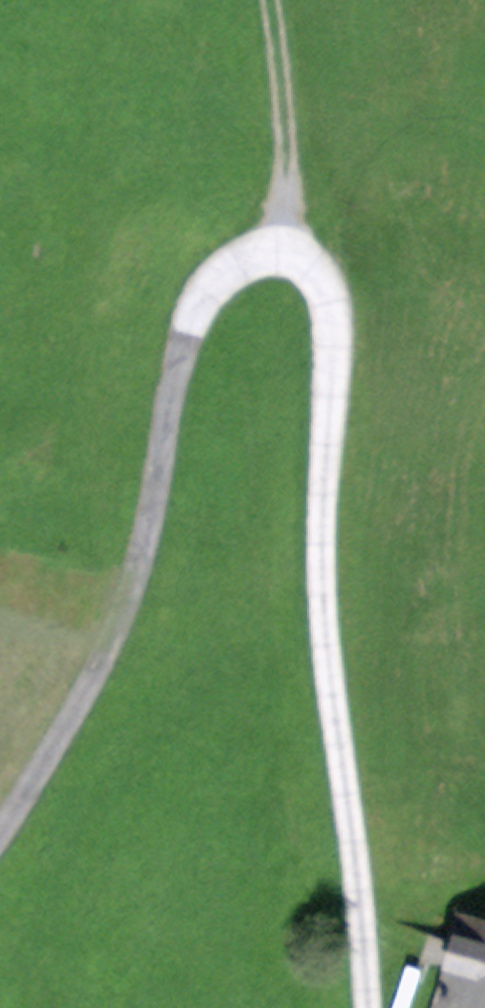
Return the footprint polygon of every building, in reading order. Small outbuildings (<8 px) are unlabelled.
[(470,926),(446,1007),(484,1007),(484,930),(470,926)]
